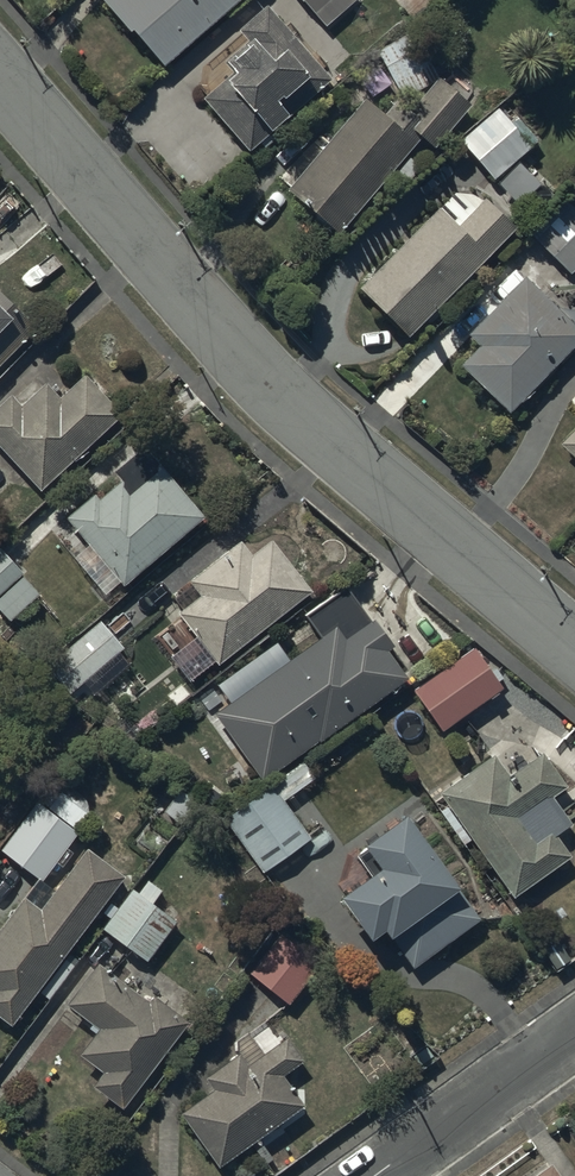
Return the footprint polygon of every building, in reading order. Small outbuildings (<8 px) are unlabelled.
[(127,33),(129,30),(161,67),(239,0),(100,0),(127,33)] [(324,27),(353,0),(300,0),(324,27)] [(229,74),(199,99),(247,147),(329,79),(264,6),(236,30),(246,42),(226,58),(230,64),(225,68),(229,74)] [(420,26),(375,51),(401,98),(437,78),(429,65),(439,60),(420,26)] [(363,99),(284,190),(337,235),(419,137),(432,149),(469,106),(437,78),(407,113),(397,104),(385,118),(363,99)] [(491,178),(537,139),(516,114),(506,122),(496,110),(459,141),(491,178)] [(529,236),(570,275),(574,269),(574,188),(529,236)] [(473,194),(454,192),(356,288),(405,336),(511,229),(482,201),(481,202),(473,194)] [(574,342),(574,327),(522,277),(466,336),(477,346),(457,366),(507,414),(574,342)] [(35,329),(0,295),(0,365),(35,329)] [(0,403),(0,451),(38,491),(121,414),(82,376),(58,398),(43,382),(19,405),(9,394),(0,403)] [(558,442),(574,460),(574,426),(558,442)] [(93,494),(64,518),(88,548),(75,559),(104,593),(117,582),(120,586),(202,517),(142,446),(110,473),(118,481),(97,499),(93,494)] [(238,540),(186,582),(198,596),(175,614),(217,666),(310,591),(268,539),(249,554),(238,540)] [(7,623),(38,595),(21,577),(27,571),(20,563),(16,568),(0,551),(0,616),(7,623)] [(211,714),(261,783),(317,740),(319,742),(405,679),(385,651),(392,646),(372,619),(369,621),(344,587),(329,598),(324,592),(301,609),(306,616),(303,618),(317,638),(211,714)] [(122,648),(98,621),(44,667),(68,695),(122,648)] [(440,730),(499,688),(490,676),(497,672),(490,662),(484,666),(472,649),(413,690),(440,730)] [(462,844),(468,839),(510,898),(569,856),(553,835),(569,824),(550,798),(565,788),(541,754),(510,777),(494,755),(439,794),(448,807),(439,813),(462,844)] [(39,882),(77,833),(73,830),(86,813),(48,784),(0,846),(0,853),(39,882)] [(221,818),(261,873),(309,839),(271,784),(221,818)] [(195,799),(177,788),(161,814),(180,825),(195,799)] [(478,920),(400,816),(358,848),(375,870),(336,900),(366,940),(379,931),(385,939),(388,937),(412,969),(478,920)] [(0,925),(0,1019),(8,1025),(120,876),(84,849),(38,910),(21,897),(0,925)] [(145,963),(176,922),(131,889),(99,929),(145,963)] [(287,1006),(319,965),(281,935),(248,974),(287,1006)] [(95,963),(63,1006),(95,1030),(76,1055),(99,1073),(89,1086),(120,1110),(187,1023),(152,996),(147,1002),(95,963)] [(212,1089),(179,1113),(216,1168),(301,1106),(279,1076),(302,1060),(285,1036),(282,1039),(278,1035),(270,1041),(266,1035),(255,1043),(249,1034),(233,1046),(238,1053),(204,1078),(212,1089)] [(532,1175),(556,1175),(548,1164),(532,1175)]
